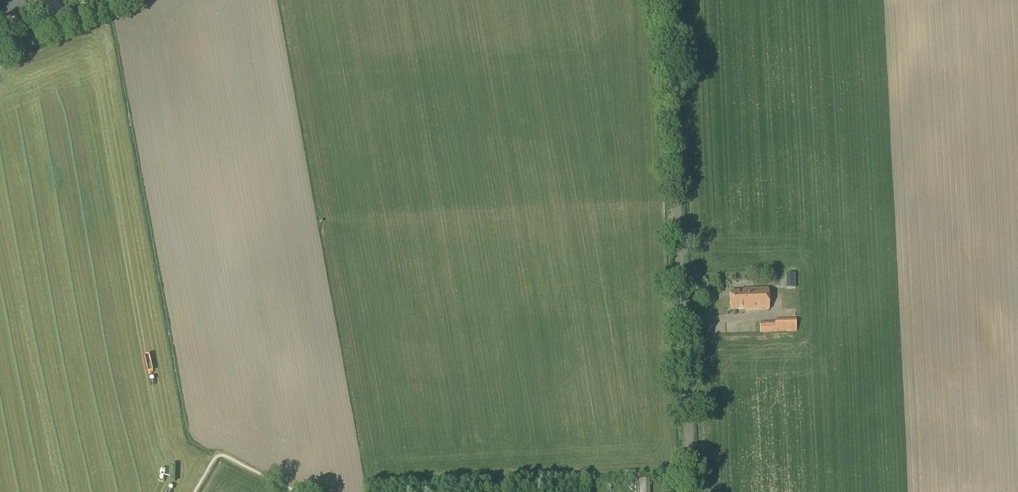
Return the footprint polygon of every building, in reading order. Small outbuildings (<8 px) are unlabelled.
[(28,12),(24,0),(0,0),(0,22),(28,12)] [(769,310),(768,289),(744,290),(744,291),(730,292),(731,310),(745,309),(745,311),(769,310)] [(796,319),(775,319),(775,322),(776,333),(796,332),(796,319)] [(770,322),(760,322),(760,334),(770,333),(770,322)] [(655,479),(644,479),(644,491),(655,491),(655,479)]
